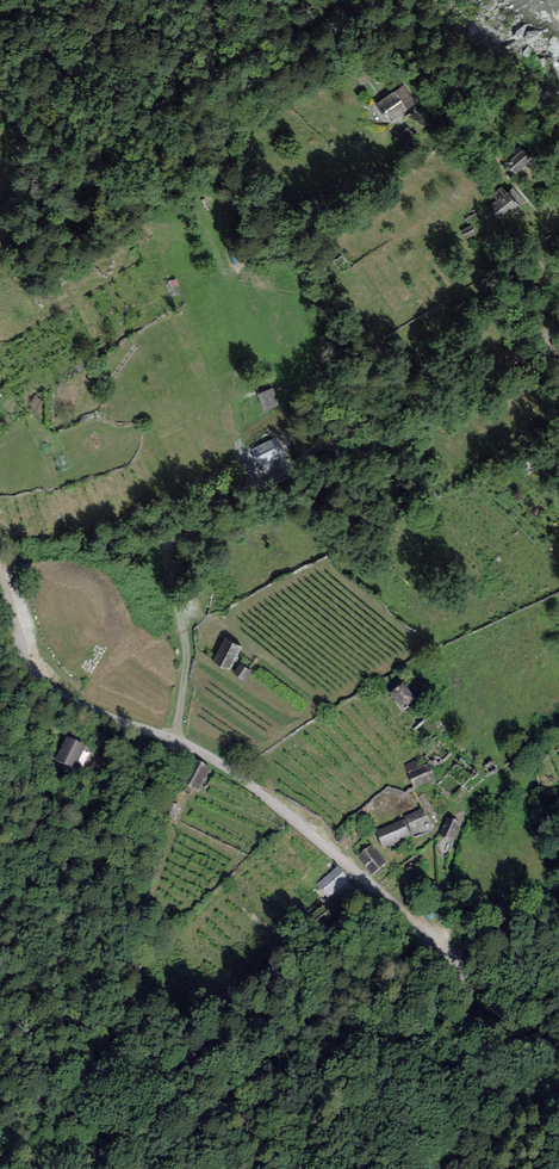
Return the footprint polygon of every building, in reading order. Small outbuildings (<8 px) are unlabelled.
[(391,121),(407,109),(417,102),(403,85),(378,104),(391,121)] [(532,159),(523,149),(506,164),(516,175),(532,159)] [(502,187),(492,194),(497,201),(488,207),(499,223),(520,208),(518,205),(523,201),(514,188),(507,193),(502,187)] [(476,233),(471,225),(462,231),(466,239),(476,233)] [(279,404),(273,389),(258,395),(264,410),(279,404)] [(41,401),(34,395),(26,407),(34,413),(41,401)] [(276,438),(252,449),(259,466),(284,455),(276,438)] [(230,671),(243,648),(225,638),(212,662),(230,671)] [(251,671),(240,664),(234,674),(244,681),(251,671)] [(402,682),(389,694),(403,709),(415,697),(402,682)] [(86,745),(67,735),(55,760),(70,768),(74,761),(78,763),(86,745)] [(422,758),(405,765),(415,790),(432,783),(436,782),(430,763),(425,765),(422,758)] [(198,791),(211,768),(195,759),(182,782),(198,791)] [(182,808),(172,803),(165,816),(175,821),(182,808)] [(423,809),(405,816),(412,834),(431,826),(423,809)] [(462,823),(447,817),(439,836),(453,842),(462,823)] [(404,819),(376,830),(382,847),(410,836),(404,819)] [(371,844),(357,856),(372,874),(387,862),(371,844)] [(328,897),(350,878),(339,865),(317,884),(328,897)] [(309,916),(318,928),(333,915),(323,904),(309,916)]
